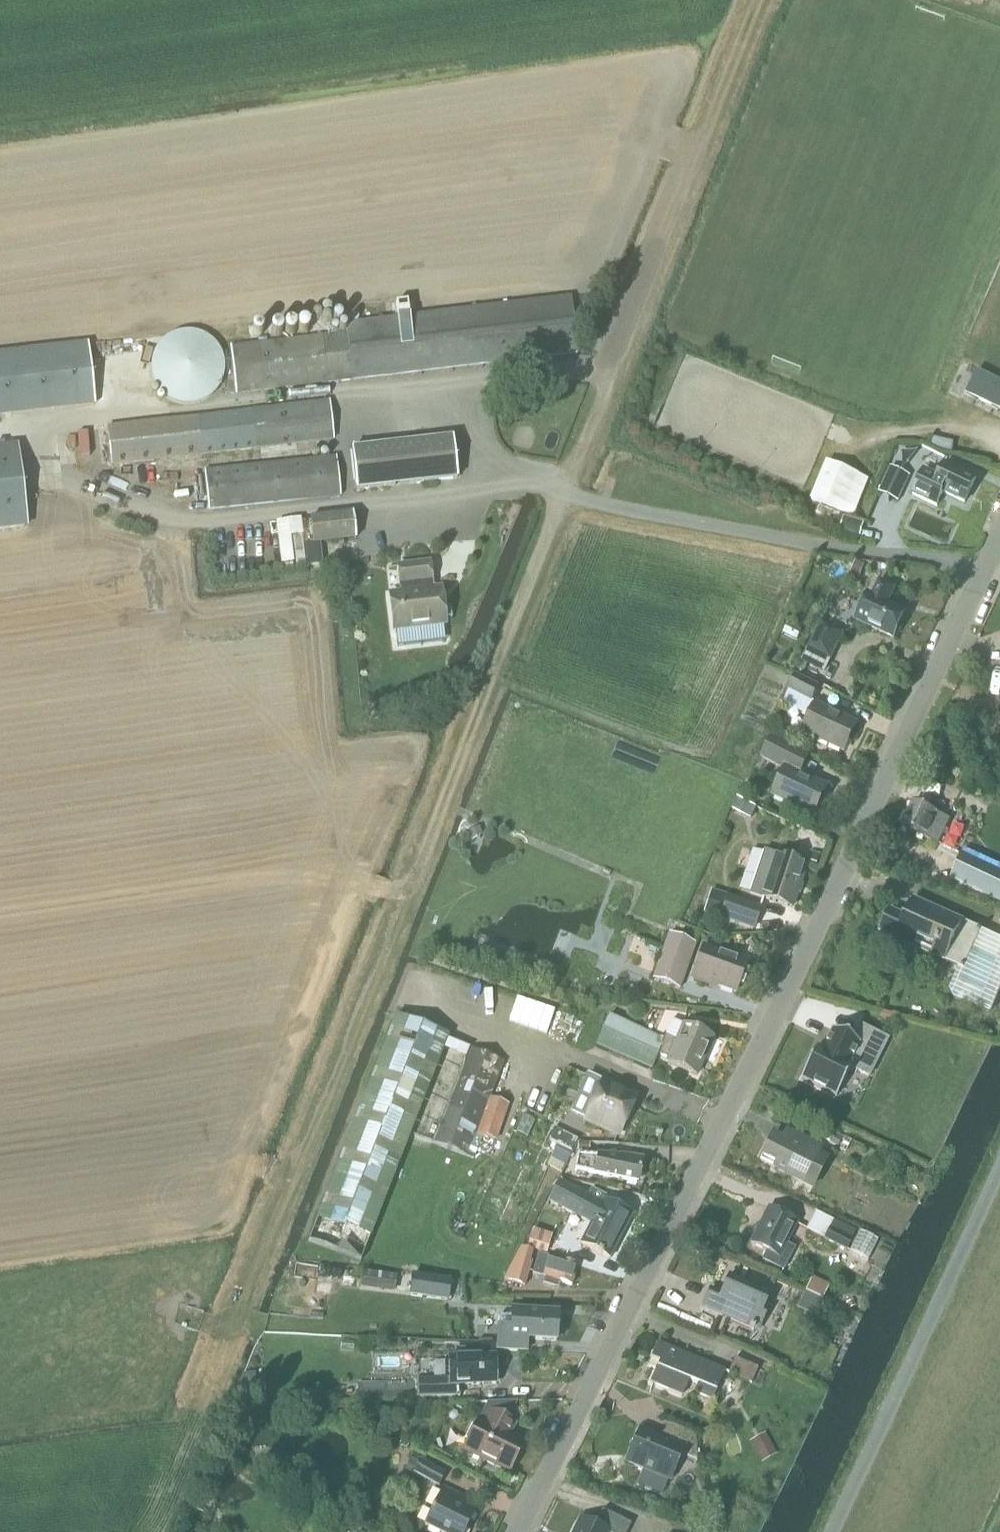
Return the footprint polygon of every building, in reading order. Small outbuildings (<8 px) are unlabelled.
[(236,393),(578,353),(572,295),(345,323),(346,331),(231,345),(236,393)] [(223,370),(223,369),(222,361),(220,355),(216,348),(211,342),(205,338),(199,335),(192,333),(184,333),(176,334),(170,336),(164,340),(159,345),(156,350),(153,356),(151,362),(151,369),(151,376),(153,383),(157,389),(161,394),(170,401),(177,404),(184,405),(192,405),(199,403),(205,400),(211,395),(216,390),(220,383),(222,377),(223,370)] [(89,342),(0,353),(0,417),(96,405),(89,342)] [(978,369),(966,393),(999,409),(999,379),(978,369)] [(112,466),(203,455),(335,439),(331,399),(199,415),(199,417),(107,426),(112,466)] [(454,437),(353,448),(357,491),(458,479),(454,437)] [(0,445),(0,531),(28,528),(19,443),(0,445)] [(210,510),(342,497),(337,455),(206,469),(210,510)] [(843,513),(860,473),(829,461),(813,501),(843,513)] [(924,471),(913,494),(936,506),(942,493),(964,502),(975,478),(944,464),(938,477),(924,471)] [(890,468),(879,493),(898,502),(910,477),(890,468)] [(313,544),(357,539),(354,513),(311,517),(313,544)] [(860,535),(864,522),(845,517),(842,529),(860,535)] [(306,569),(305,567),(303,536),(301,519),(277,521),(279,538),(282,569),(282,571),(306,569)] [(853,572),(851,574),(858,577),(865,565),(858,561),(853,572)] [(434,589),(431,567),(431,562),(399,566),(402,593),(391,595),(395,631),(447,625),(442,588),(434,589)] [(889,602),(895,588),(880,582),(874,595),(868,593),(856,620),(894,637),(896,633),(901,632),(904,625),(902,621),(907,610),(889,602)] [(823,622),(804,660),(825,671),(844,633),(825,624),(823,622)] [(790,692),(785,704),(809,715),(816,702),(813,701),(820,686),(797,676),(790,691),(790,692)] [(809,715),(802,731),(845,752),(858,722),(816,702),(809,715)] [(784,770),(774,790),(771,796),(816,817),(830,785),(802,772),(811,754),(772,736),(761,759),(784,770)] [(913,802),(902,827),(939,844),(940,844),(941,843),(951,820),(913,802)] [(483,834),(479,827),(469,832),(472,839),(483,834)] [(764,850),(750,892),(791,906),(804,863),(764,850)] [(711,890),(703,912),(706,913),(737,922),(755,928),(762,907),(744,900),(718,892),(711,890)] [(914,899),(907,915),(891,907),(879,932),(947,961),(947,960),(962,966),(950,996),(990,1011),(999,986),(999,937),(965,921),(914,899)] [(679,989),(681,984),(697,943),(669,933),(653,978),(679,989)] [(736,992),(747,959),(703,945),(692,976),(736,992)] [(697,1074),(714,1037),(685,1024),(678,1040),(666,1035),(665,1038),(611,1014),(597,1044),(652,1068),(659,1053),(670,1058),(668,1062),(697,1074)] [(496,1141),(509,1104),(491,1097),(504,1061),(448,1039),(449,1036),(396,1015),(308,1241),(363,1261),(411,1133),(468,1156),(476,1134),(496,1141)] [(817,1048),(802,1080),(835,1095),(848,1067),(870,1078),(889,1039),(859,1025),(852,1040),(831,1031),(822,1050),(817,1048)] [(636,1096),(601,1081),(599,1085),(595,1083),(589,1096),(593,1098),(584,1118),(620,1134),(636,1096)] [(573,1150),(578,1138),(556,1127),(550,1139),(573,1150)] [(774,1167),(805,1183),(822,1147),(786,1130),(782,1139),(773,1134),(763,1154),(777,1161),(774,1167)] [(549,1165),(561,1170),(571,1151),(558,1145),(549,1165)] [(576,1169),(594,1173),(638,1183),(642,1158),(626,1156),(597,1155),(578,1155),(576,1169)] [(601,1202),(559,1180),(548,1203),(590,1224),(580,1243),(610,1259),(634,1214),(603,1199),(601,1202)] [(769,1206),(750,1243),(766,1251),(761,1260),(784,1271),(796,1249),(788,1245),(799,1222),(769,1206)] [(847,1251),(853,1239),(830,1227),(823,1239),(847,1251)] [(532,1230),(527,1248),(534,1251),(546,1254),(552,1235),(537,1231),(532,1230)] [(521,1247),(504,1280),(506,1280),(526,1286),(530,1271),(531,1261),(534,1251),(527,1248),(521,1247)] [(533,1273),(533,1274),(545,1278),(543,1283),(553,1286),(555,1279),(573,1284),(579,1264),(539,1253),(536,1264),(533,1273)] [(363,1271),(361,1288),(394,1292),(396,1276),(363,1271)] [(763,1314),(772,1291),(731,1273),(722,1293),(712,1288),(704,1307),(759,1332),(767,1315),(763,1314)] [(411,1275),(408,1295),(439,1299),(448,1300),(451,1280),(450,1280),(411,1275)] [(497,1349),(527,1350),(527,1338),(557,1340),(558,1313),(512,1310),(511,1316),(498,1315),(497,1349)] [(716,1391),(725,1370),(658,1342),(652,1358),(660,1361),(651,1382),(682,1395),(689,1379),(699,1384),(696,1392),(712,1399),(716,1390),(716,1391)] [(416,1398),(448,1397),(460,1397),(460,1386),(497,1385),(496,1354),(448,1356),(449,1378),(416,1379),(416,1398)] [(752,1383),(759,1367),(735,1359),(729,1373),(752,1383)] [(398,1382),(358,1383),(358,1400),(399,1399),(398,1382)] [(483,1411),(464,1447),(485,1457),(484,1460),(494,1465),(495,1463),(510,1470),(524,1443),(507,1435),(513,1422),(508,1419),(516,1401),(487,1402),(483,1411)] [(641,1430),(627,1463),(643,1469),(642,1471),(637,1484),(662,1494),(668,1481),(668,1480),(672,1481),(683,1455),(698,1461),(696,1434),(671,1423),(664,1439),(641,1430)] [(387,1433),(381,1444),(393,1451),(399,1440),(387,1433)] [(777,1453),(768,1436),(753,1444),(763,1461),(777,1453)] [(421,1461),(411,1457),(405,1470),(415,1474),(415,1475),(440,1487),(446,1473),(421,1460),(421,1461)] [(424,1526),(436,1531),(465,1531),(476,1510),(466,1506),(470,1499),(444,1486),(424,1526)] [(573,1531),(628,1531),(631,1524),(603,1511),(595,1525),(580,1518),(573,1531)]
